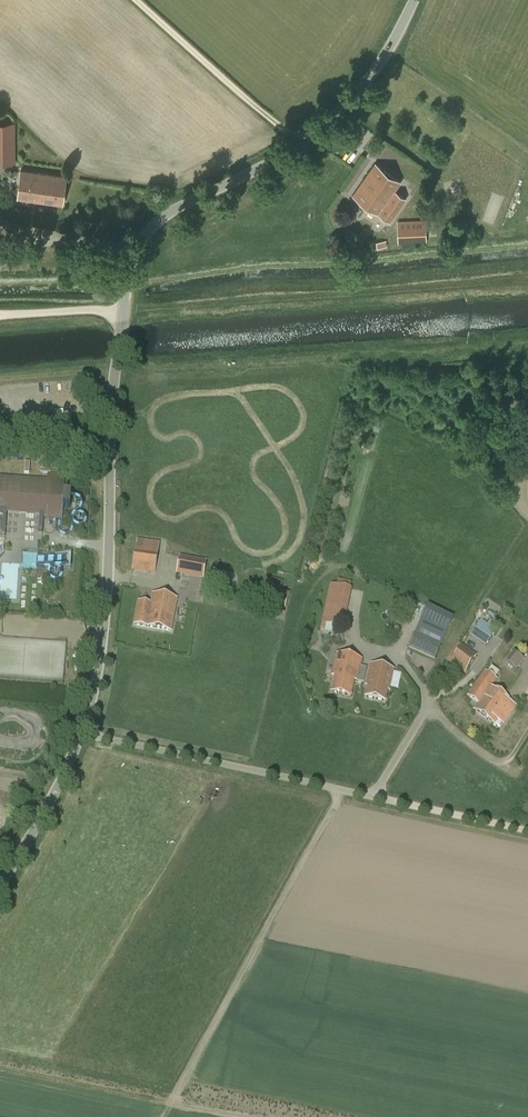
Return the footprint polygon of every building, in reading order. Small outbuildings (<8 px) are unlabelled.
[(0,123),(0,164),(15,164),(15,124),(0,123)] [(352,195),(390,221),(406,199),(395,191),(401,182),(375,163),(352,195)] [(21,170),(17,198),(63,205),(66,177),(21,170)] [(397,221),(398,243),(426,242),(425,220),(397,221)] [(5,538),(7,512),(40,514),(40,518),(39,531),(43,531),(43,519),(59,520),(62,520),(63,507),(71,508),(71,501),(71,494),(64,494),(65,482),(65,475),(48,474),(47,480),(0,477),(0,538),(5,538)] [(138,541),(135,552),(132,569),(155,573),(159,544),(138,541)] [(73,565),(73,554),(38,554),(38,565),(73,565)] [(176,573),(203,578),(207,561),(180,556),(176,573)] [(330,583),(322,622),(344,627),(352,588),(330,583)] [(135,625),(171,631),(177,599),(153,594),(152,604),(139,601),(135,625)] [(428,606),(408,647),(435,659),(454,618),(428,606)] [(480,621),(470,635),(486,646),(500,626),(490,619),(486,625),(480,621)] [(458,641),(446,659),(465,673),(477,655),(458,641)] [(516,668),(524,659),(516,652),(508,661),(516,668)] [(337,654),(332,675),(335,676),(331,692),(351,697),(354,680),(357,681),(362,660),(337,654)] [(367,685),(372,686),(369,700),(384,703),(387,689),(388,689),(393,670),(371,665),(367,685)] [(468,696),(478,704),(473,710),(493,724),(510,700),(492,687),(497,679),(486,671),(468,696)] [(6,785),(9,770),(0,767),(0,784),(6,785)] [(3,820),(12,803),(0,797),(0,818),(3,820)]
